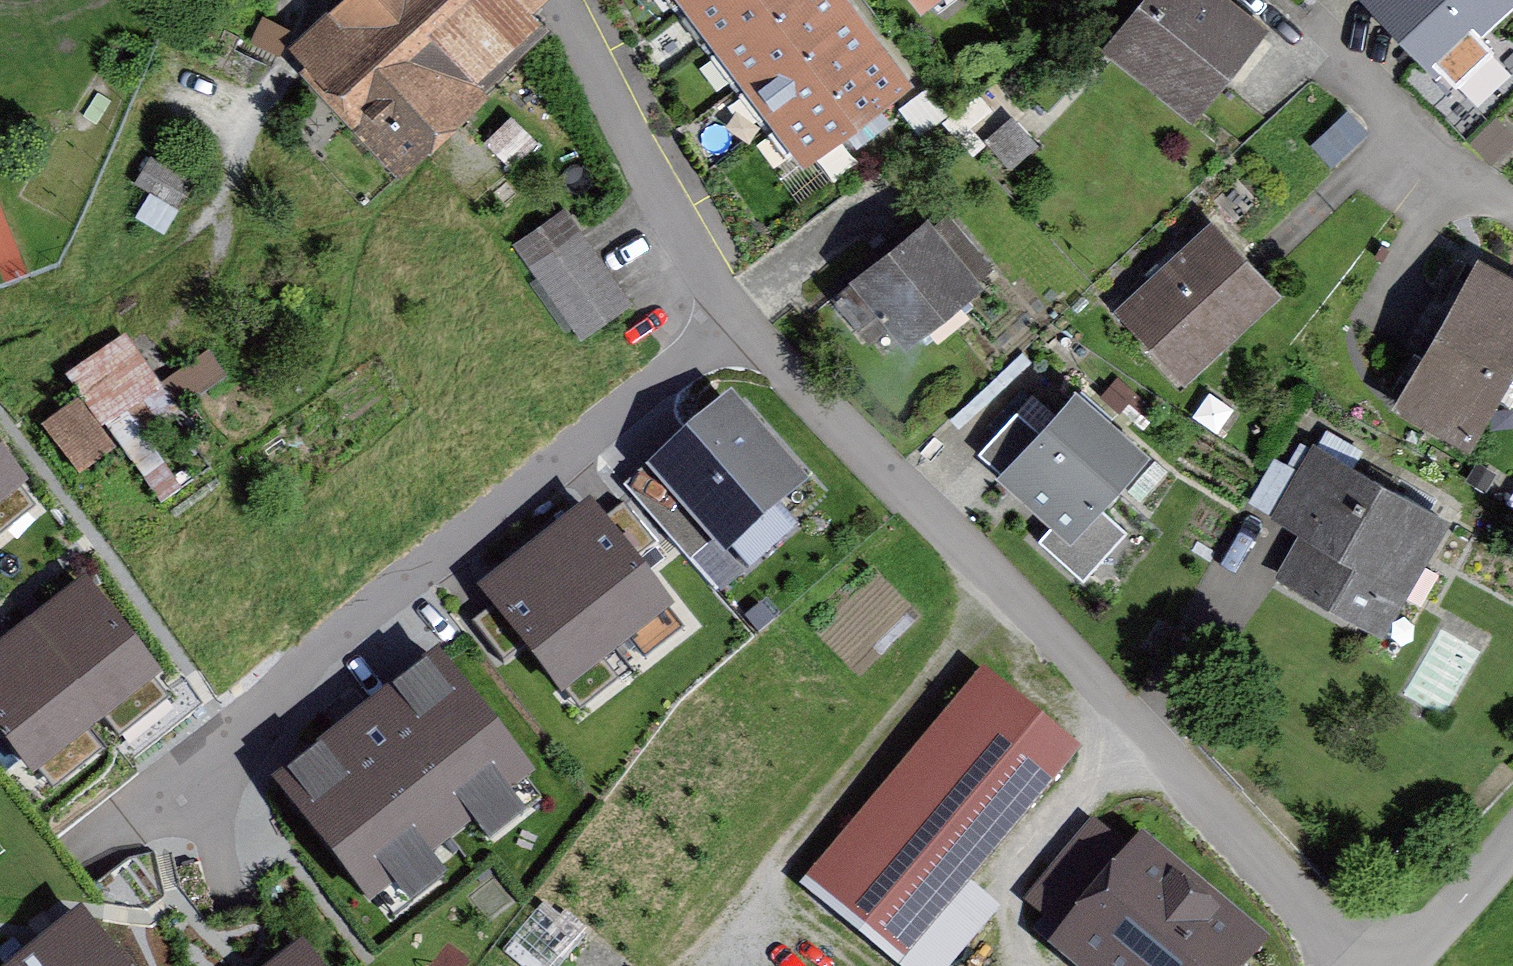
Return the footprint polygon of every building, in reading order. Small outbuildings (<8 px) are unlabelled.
[(312,57),(401,154),(474,87),(459,70),(483,49),(498,65),(542,24),(520,0),(373,0),(312,57)] [(722,38),(773,0),(693,0),(722,38)] [(722,38),(751,76),(843,7),(838,0),(773,0),(722,38)] [(1121,48),(1188,102),(1248,27),(1214,0),(1159,0),(1121,48)] [(1490,54),(1470,33),(1505,0),(1377,0),(1376,1),(1456,86),(1490,54)] [(872,45),(843,7),(751,76),(779,115),(872,45)] [(267,22),(257,41),(277,51),(287,32),(267,22)] [(874,106),(902,85),(872,45),(779,115),(809,155),(845,127),(857,143),(886,122),(874,106)] [(988,140),(1011,165),(1034,145),(1011,120),(988,140)] [(151,156),(136,182),(178,207),(193,181),(151,156)] [(516,243),(582,336),(629,303),(563,209),(516,243)] [(858,279),(908,339),(975,285),(925,224),(858,279)] [(1215,226),(1121,314),(1173,369),(1267,281),(1215,226)] [(1402,398),(1470,437),(1512,363),(1512,289),(1476,267),(1402,398)] [(125,343),(73,379),(161,504),(180,490),(145,438),(176,416),(125,343)] [(170,380),(190,408),(233,377),(213,349),(170,380)] [(1085,549),(1113,518),(1097,504),(1142,454),(1076,395),(1004,476),(1054,522),(1038,540),(1056,556),(1072,538),(1085,549)] [(46,429),(79,473),(111,449),(78,406),(46,429)] [(777,501),(796,484),(729,408),(661,467),(655,460),(624,487),(630,495),(688,560),(718,534),(749,569),(799,526),(777,501)] [(1367,625),(1406,554),(1415,559),(1438,516),(1316,447),(1285,501),(1313,518),(1280,576),(1367,625)] [(22,484),(0,456),(0,501),(22,484)] [(614,648),(666,608),(590,508),(537,549),(614,648)] [(561,689),(614,648),(537,549),(484,590),(561,689)] [(94,722),(154,675),(84,587),(24,634),(94,722)] [(94,722),(24,634),(0,653),(0,728),(33,770),(94,722)] [(280,782),(371,898),(529,775),(438,659),(280,782)] [(909,951),(1072,758),(994,692),(831,885),(909,951)] [(1244,943),(1141,856),(1138,859),(1096,825),(1030,901),(1073,936),(1070,941),(1101,965),(1225,965),(1244,943)] [(81,917),(18,965),(119,965),(81,917)] [(302,949),(280,965),(315,965),(302,949)]
